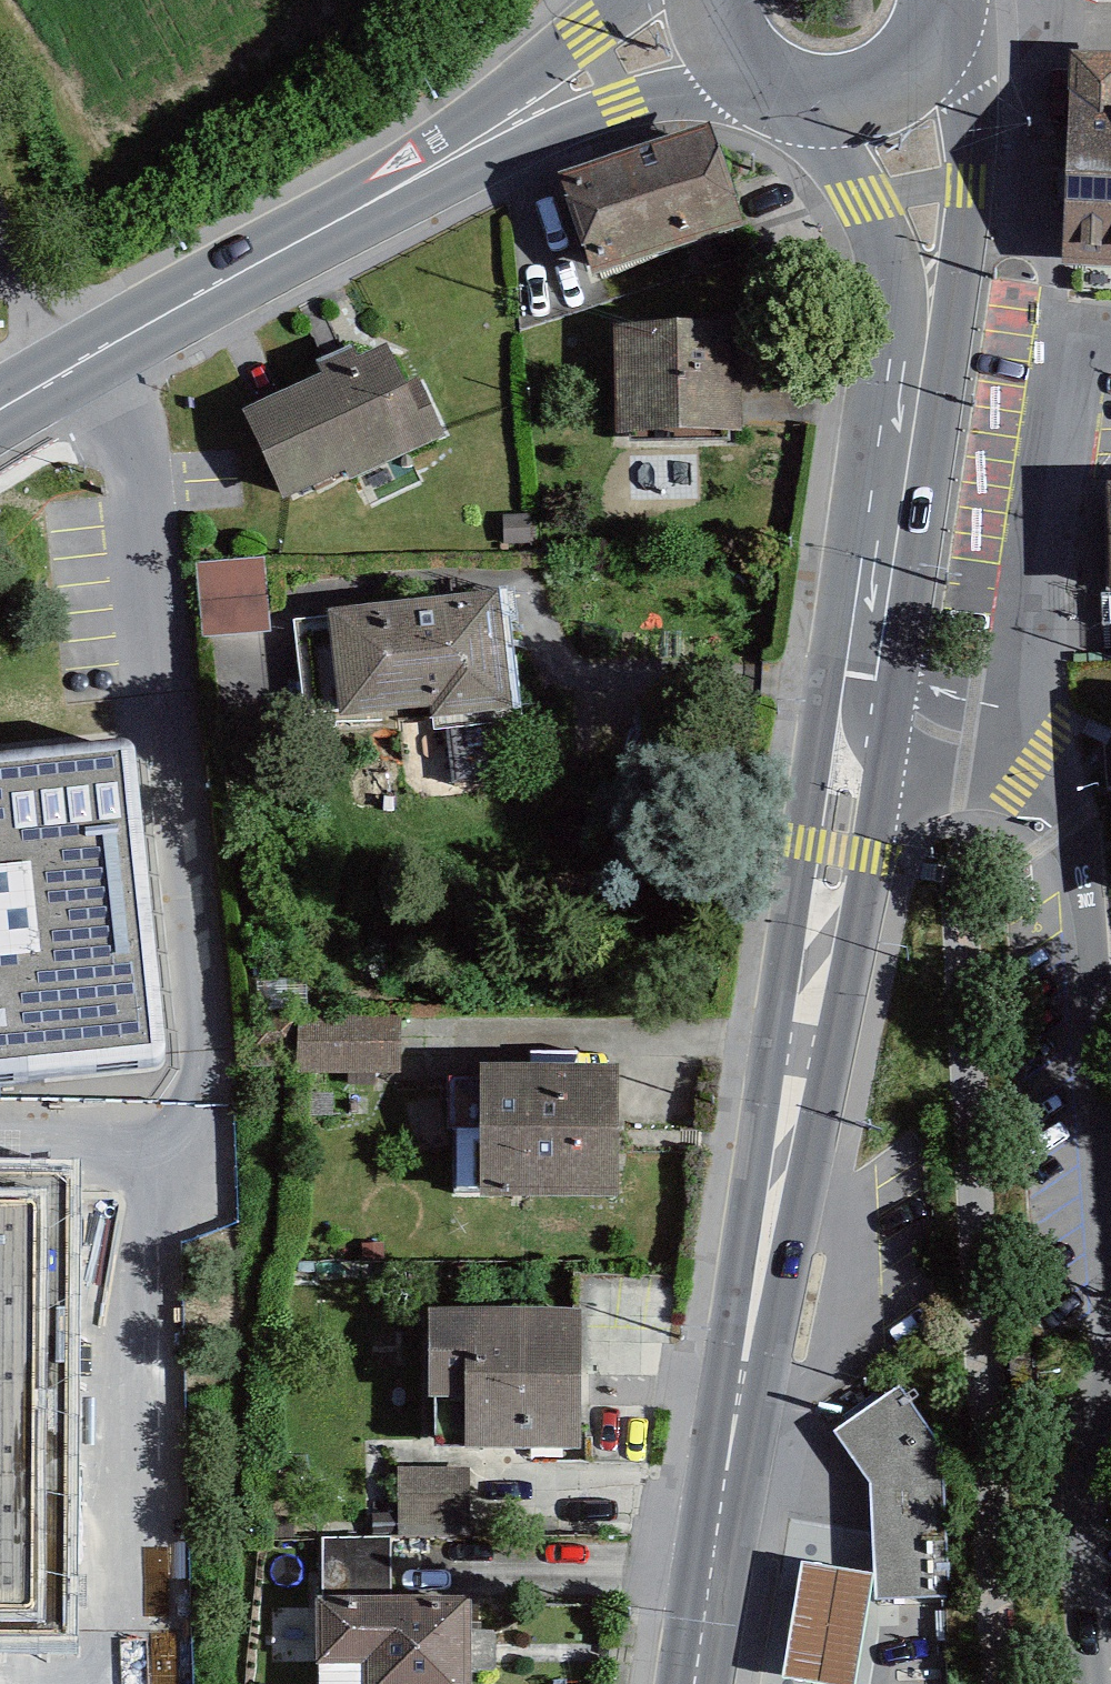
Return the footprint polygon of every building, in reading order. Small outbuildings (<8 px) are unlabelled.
[(1069,59),(1062,273),(1110,275),(1110,61),(1069,59)] [(745,231),(711,132),(560,184),(594,282),(745,231)] [(739,323),(610,327),(613,440),(742,436),(739,323)] [(409,389),(388,345),(239,415),(279,499),(343,469),(349,483),(447,437),(421,383),(409,389)] [(261,559),(196,564),(202,635),(267,630),(261,559)] [(500,593),(328,612),(340,723),(433,712),(434,722),(514,714),(500,593)] [(154,1072),(163,1069),(166,1060),(140,814),(134,756),(128,750),(119,748),(0,760),(0,1087),(154,1072)] [(307,1027),(308,1079),(392,1078),(392,1026),(307,1027)] [(628,1074),(485,1074),(485,1204),(627,1204),(628,1074)] [(458,1076),(458,1188),(475,1188),(475,1076),(458,1076)] [(65,1641),(67,1325),(68,1195),(68,1187),(0,1187),(0,1640),(65,1641)] [(581,1312),(430,1311),(429,1403),(465,1403),(464,1453),(581,1453),(581,1312)] [(950,1599),(942,1448),(899,1388),(870,1409),(834,1434),(869,1484),(873,1579),(875,1604),(944,1599),(950,1599)] [(468,1467),(396,1468),(398,1539),(469,1538),(468,1467)] [(322,1539),(322,1600),(315,1600),(315,1668),(362,1668),(362,1683),(472,1683),(472,1674),(494,1674),(494,1631),(471,1631),(471,1599),(390,1599),(390,1539),(322,1539)] [(873,1579),(800,1567),(782,1683),(784,1683),(857,1683),(873,1579)]
